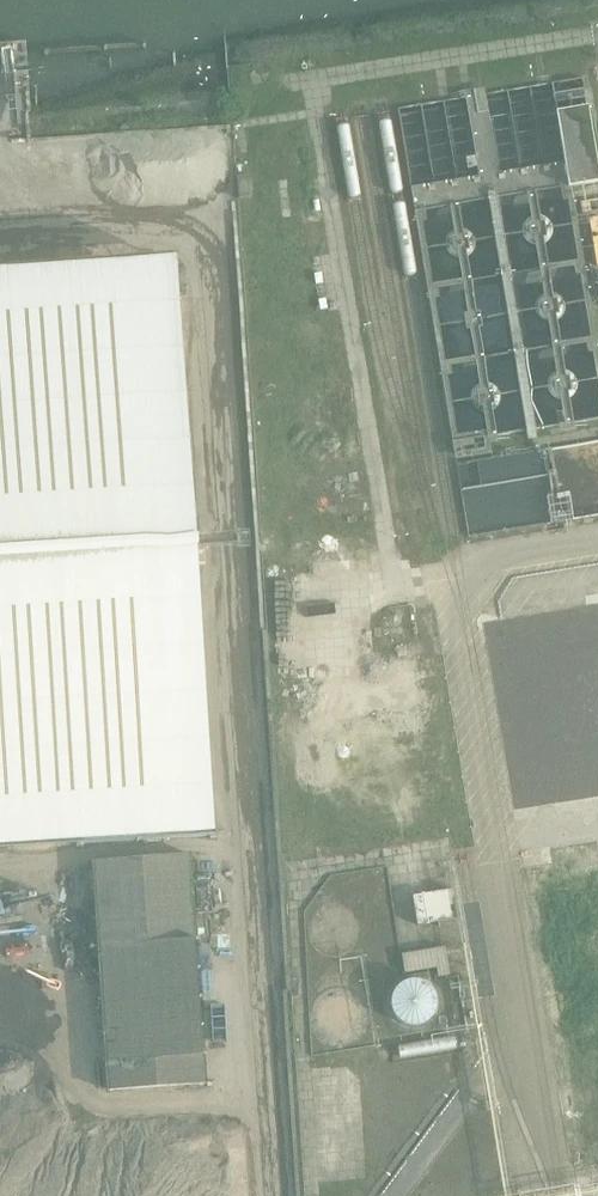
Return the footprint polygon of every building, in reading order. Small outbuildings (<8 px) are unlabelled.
[(574,214),(597,211),(597,159),(589,89),(559,93),(574,214)] [(0,248),(0,826),(95,820),(194,813),(217,812),(180,236),(0,248)] [(301,461),(349,456),(346,430),(298,435),(301,461)] [(512,809),(597,796),(597,600),(484,617),(512,809)] [(193,856),(95,863),(109,1097),(208,1091),(193,856)] [(455,891),(415,897),(419,926),(459,920),(455,891)] [(359,950),(361,944),(360,937),(358,931),(354,926),(350,922),(344,919),(337,918),(331,918),(325,921),(320,924),(316,929),(313,935),(312,941),(312,947),(314,953),(318,959),(323,963),(329,966),(335,967),(341,966),(347,964),(352,961),(357,956),(359,950)] [(445,945),(401,953),(404,973),(436,967),(438,976),(450,974),(445,945)] [(439,1019),(440,1013),(439,1006),(437,1001),(433,996),(428,992),(422,990),(415,990),(409,991),(404,995),(400,999),(397,1005),(396,1011),(396,1017),(399,1023),(403,1028),(408,1031),(414,1033),(420,1034),(426,1032),(432,1029),(436,1024),(439,1019)] [(363,1027),(364,1021),(362,1014),(358,1009),(353,1005),(347,1002),(341,1001),(334,1003),(328,1006),(324,1010),(321,1016),(320,1023),(320,1029),(323,1035),(327,1040),(333,1044),(340,1045),(346,1045),(352,1043),(358,1039),(361,1033),(363,1027)]
